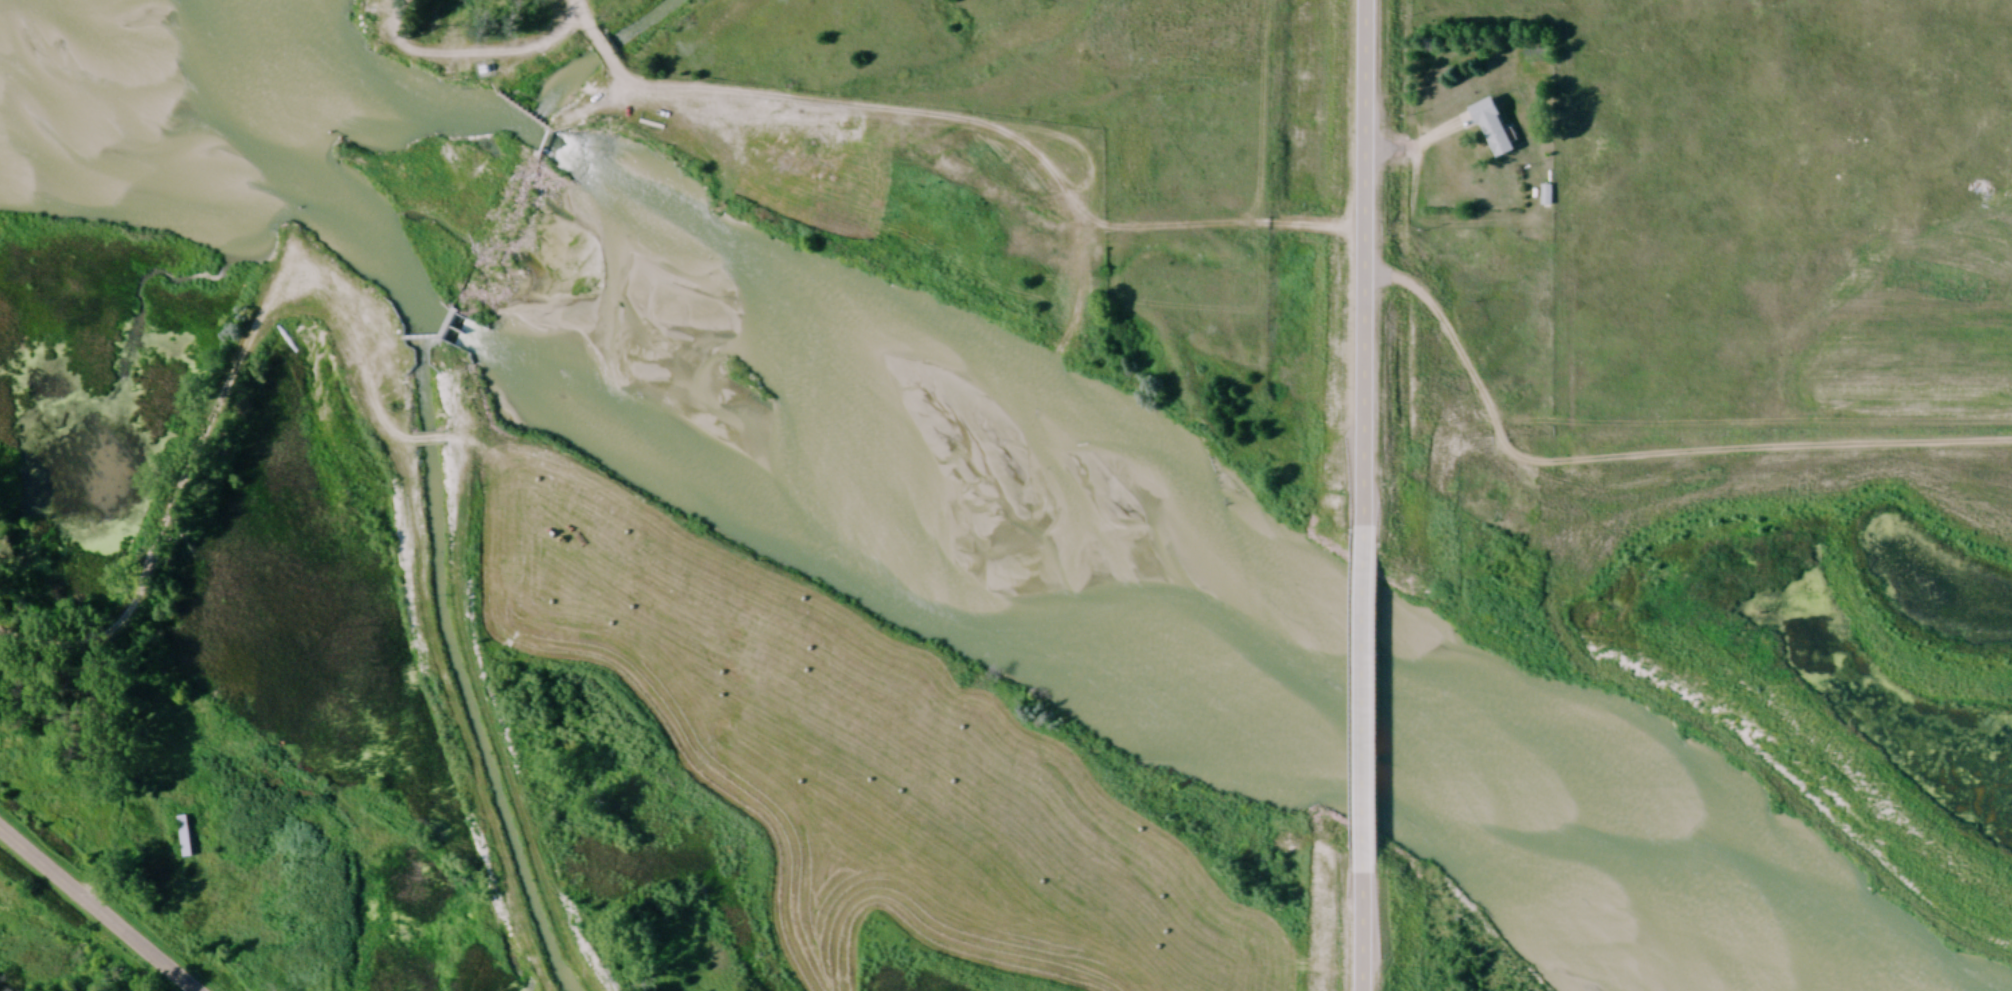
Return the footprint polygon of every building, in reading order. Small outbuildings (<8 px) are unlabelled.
[(1474,108),(1496,161),(1518,152),(1495,99),(1474,108)] [(181,819),(184,860),(193,859),(190,818),(181,819)]
